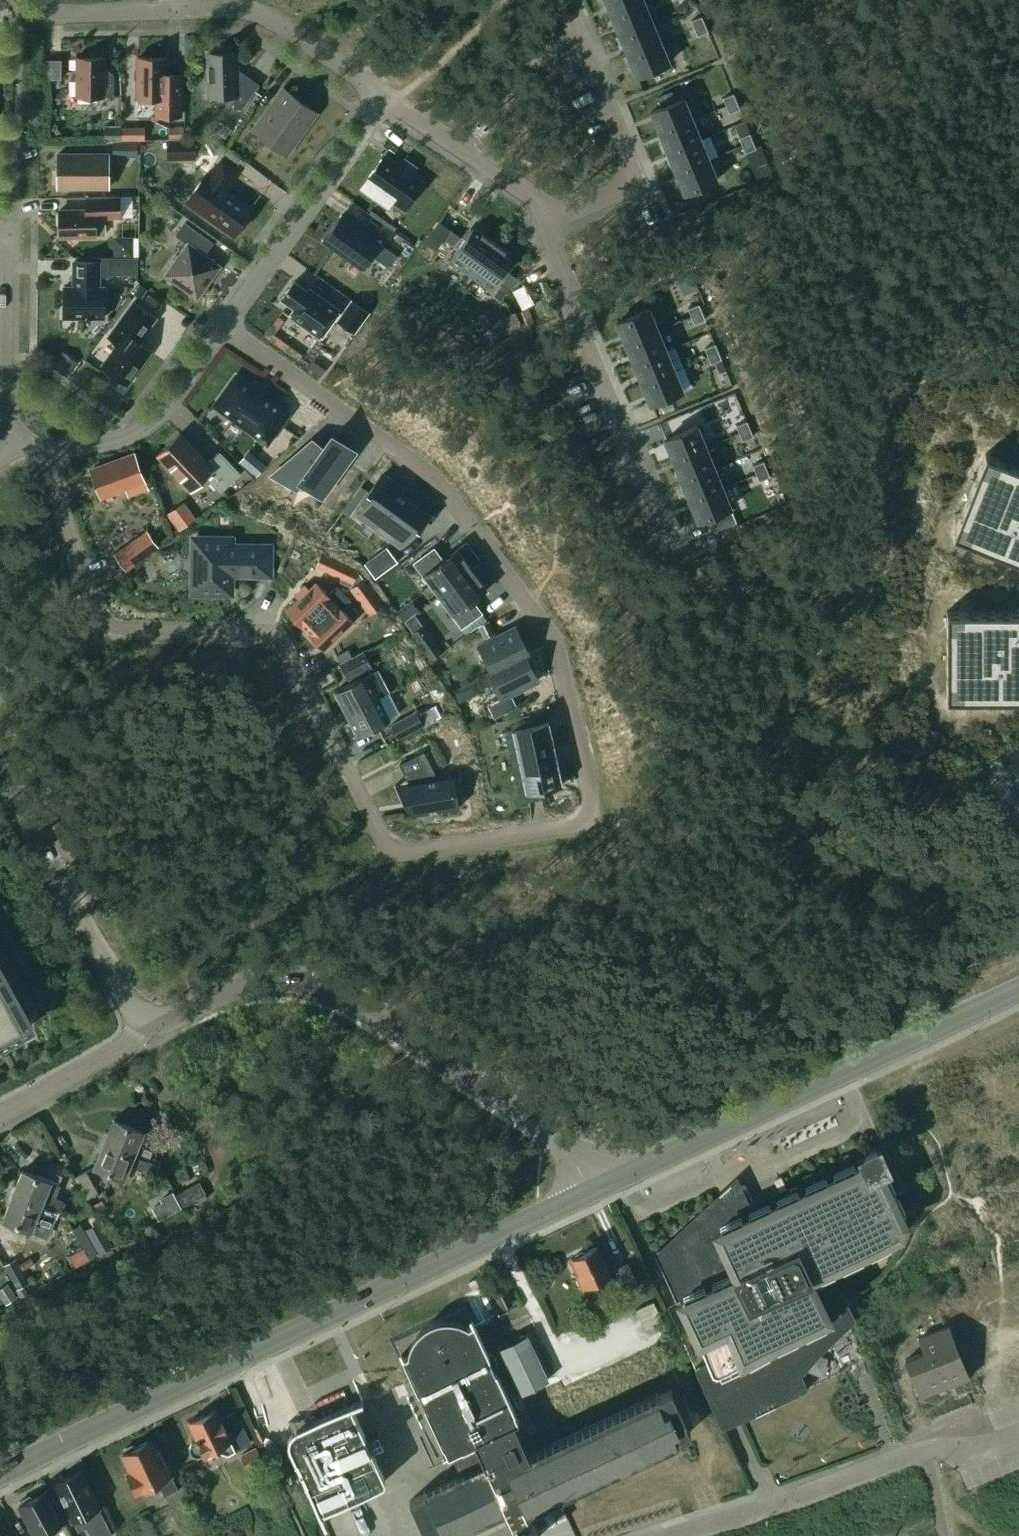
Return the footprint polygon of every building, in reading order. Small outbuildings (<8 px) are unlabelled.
[(612,16),(644,2),(643,0),(606,0),(612,16)] [(644,2),(612,16),(620,36),(652,22),(644,2)] [(702,17),(691,21),(694,28),(705,24),(702,17)] [(652,22),(620,36),(628,56),(660,42),(652,22)] [(705,24),(694,28),(697,36),(708,32),(705,24)] [(660,42),(628,56),(637,76),(669,63),(660,42)] [(64,74),(64,55),(49,55),(48,74),(64,74)] [(208,80),(204,80),(205,97),(234,96),(234,109),(242,109),(259,85),(247,76),(237,76),(236,55),(207,56),(208,80)] [(104,58),(77,58),(77,96),(113,96),(114,75),(106,68),(104,68),(104,58)] [(166,58),(138,58),(137,98),(157,98),(157,116),(180,116),(180,86),(166,86),(166,58)] [(299,101),(283,90),(257,125),(274,137),(270,142),(286,154),(312,118),(296,107),(299,101)] [(671,92),(656,98),(660,108),(675,102),(671,92)] [(733,94),(723,98),(726,106),(736,101),(733,94)] [(660,108),(651,112),(660,133),(692,119),(683,99),(675,102),(660,108)] [(736,101),(726,106),(729,113),(740,109),(736,101)] [(692,119),(660,133),(668,153),(700,139),(692,119)] [(122,126),(106,126),(106,141),(121,141),(121,140),(122,127),(122,126)] [(122,127),(121,140),(130,140),(130,127),(122,127)] [(170,140),(185,140),(185,128),(170,128),(170,140)] [(750,134),(739,138),(742,145),(753,141),(750,134)] [(700,139),(668,153),(676,173),(708,159),(700,139)] [(185,140),(170,140),(168,140),(168,161),(197,160),(196,140),(185,140)] [(753,141),(742,145),(746,153),(756,149),(753,141)] [(139,158),(139,142),(114,143),(114,158),(139,158)] [(108,154),(58,154),(58,188),(108,188),(108,154)] [(384,156),(366,181),(381,191),(377,198),(389,206),(393,200),(405,209),(423,184),(411,176),(415,169),(403,160),(399,167),(384,156)] [(206,174),(186,202),(233,236),(253,208),(225,188),(238,171),(221,159),(209,177),(206,174)] [(708,159),(676,173),(685,193),(717,180),(708,159)] [(86,210),(59,211),(59,237),(96,236),(95,219),(122,219),(121,197),(86,198),(86,210)] [(343,212),(325,238),(364,266),(374,252),(390,264),(399,252),(343,212)] [(367,226),(374,231),(378,226),(370,220),(367,226)] [(187,244),(165,275),(197,298),(220,266),(205,256),(214,243),(185,222),(176,236),(187,244)] [(473,228),(450,261),(470,275),(494,242),(482,233),(481,234),(473,228)] [(451,231),(445,239),(454,245),(460,237),(451,231)] [(494,242),(470,275),(490,290),(513,257),(505,251),(506,250),(494,242)] [(73,287),(67,287),(67,317),(104,318),(104,288),(99,288),(99,277),(109,277),(109,274),(137,275),(137,258),(99,257),(99,262),(74,262),(73,287)] [(509,273),(503,281),(512,287),(518,279),(509,273)] [(308,291),(294,281),(281,299),(295,309),(289,316),(320,338),(340,311),(309,288),(308,291)] [(118,344),(102,367),(126,384),(150,351),(138,342),(155,317),(134,302),(109,337),(118,344)] [(352,302),(338,322),(353,332),(367,313),(352,302)] [(699,305),(688,309),(692,316),(702,312),(699,305)] [(649,309),(617,323),(625,344),(657,330),(649,309)] [(514,312),(486,323),(492,338),(519,328),(514,312)] [(702,312),(692,316),(695,324),(705,320),(702,312)] [(532,323),(528,313),(518,317),(522,327),(532,323)] [(657,330),(625,344),(634,364),(666,350),(657,330)] [(715,345),(705,349),(708,356),(718,352),(715,345)] [(666,350),(634,364),(642,383),(674,370),(666,350)] [(718,352),(708,356),(711,364),(721,360),(718,352)] [(67,377),(75,366),(60,356),(53,366),(67,377)] [(674,370),(642,383),(650,404),(682,391),(674,370)] [(277,406),(236,376),(217,402),(233,413),(230,417),(267,443),(281,424),(270,415),(277,406)] [(747,422),(736,426),(740,433),(750,429),(747,422)] [(697,426),(665,440),(674,461),(706,447),(697,426)] [(750,429),(740,433),(743,441),(753,437),(750,429)] [(157,456),(191,492),(206,478),(221,493),(241,474),(220,451),(208,463),(180,434),(157,456)] [(307,446),(281,469),(300,483),(307,473),(328,488),(354,451),(332,436),(319,455),(307,446)] [(706,447),(674,461),(682,480),(714,467),(706,447)] [(135,455),(91,471),(101,498),(126,488),(128,496),(148,489),(135,455)] [(953,537),(1018,564),(1018,469),(986,456),(953,537)] [(257,458),(248,469),(257,476),(266,466),(257,458)] [(763,462),(753,466),(756,474),(767,469),(763,462)] [(714,467),(682,480),(690,500),(722,487),(714,467)] [(767,469),(756,474),(759,481),(770,477),(767,469)] [(400,486),(383,474),(369,493),(373,496),(363,509),(379,521),(374,528),(393,541),(398,535),(405,539),(414,526),(418,529),(429,514),(397,491),(400,486)] [(722,487),(690,500),(699,521),(731,508),(722,487)] [(177,507),(168,514),(179,530),(189,523),(177,507)] [(147,531),(114,554),(126,571),(159,547),(147,531)] [(194,539),(193,593),(230,593),(231,574),(269,575),(269,547),(231,546),(231,539),(194,539)] [(387,548),(364,565),(376,580),(398,564),(387,548)] [(434,549),(414,563),(438,596),(472,570),(457,550),(443,561),(434,549)] [(347,567),(340,582),(351,587),(358,572),(347,567)] [(472,570),(438,596),(462,628),(481,613),(472,601),(487,591),(472,570)] [(352,588),(350,589),(359,602),(372,592),(358,572),(351,587),(352,588)] [(300,599),(288,611),(306,630),(343,594),(337,587),(328,595),(316,583),(309,590),(305,586),(296,595),(300,599)] [(343,594),(306,630),(324,648),(353,621),(341,609),(350,601),(343,594)] [(947,701),(1018,701),(1018,613),(947,613),(947,701)] [(489,623),(480,627),(485,638),(494,633),(489,623)] [(479,646),(492,672),(525,655),(528,653),(515,628),(479,646)] [(433,639),(422,647),(431,660),(442,652),(433,639)] [(342,666),(350,680),(371,669),(364,655),(342,666)] [(501,698),(488,705),(494,717),(516,707),(510,694),(537,680),(525,655),(492,672),(489,674),(501,698)] [(367,676),(335,692),(346,715),(378,698),(367,676)] [(465,686),(454,692),(460,703),(465,700),(467,692),(465,686)] [(378,698),(346,715),(358,737),(390,721),(378,698)] [(430,709),(418,716),(424,726),(425,729),(437,722),(430,709)] [(416,712),(391,725),(399,739),(424,726),(418,716),(416,712)] [(516,747),(526,791),(561,784),(547,721),(534,724),(532,719),(511,723),(512,729),(504,731),(508,748),(516,747)] [(409,784),(415,815),(457,808),(452,776),(434,779),(428,768),(431,766),(424,752),(399,765),(409,784)] [(24,1023),(0,979),(0,1036),(24,1023)] [(148,1161),(148,1160),(151,1152),(137,1146),(143,1131),(114,1120),(104,1143),(148,1161)] [(161,1165),(148,1160),(148,1161),(104,1143),(95,1167),(124,1178),(129,1165),(157,1176),(161,1165)] [(719,1194),(659,1250),(658,1249),(657,1250),(681,1301),(667,1308),(685,1347),(718,1418),(840,1361),(828,1334),(845,1319),(846,1318),(823,1268),(897,1233),(899,1232),(900,1230),(902,1228),(903,1226),(903,1224),(903,1222),(903,1219),(902,1217),(884,1177),(891,1174),(880,1150),(875,1149),(744,1211),(738,1200),(724,1206),(719,1194)] [(22,1171),(13,1195),(57,1212),(60,1203),(54,1200),(60,1186),(58,1185),(64,1167),(44,1159),(37,1177),(22,1171)] [(87,1198),(98,1192),(86,1172),(75,1178),(87,1198)] [(740,1176),(722,1186),(729,1198),(740,1192),(741,1195),(749,1192),(740,1176)] [(206,1194),(200,1182),(178,1194),(184,1206),(206,1194)] [(165,1202),(155,1207),(161,1219),(182,1208),(174,1193),(163,1199),(165,1202)] [(13,1195),(3,1219),(31,1230),(37,1215),(53,1222),(57,1212),(13,1195)] [(102,1200),(94,1205),(98,1212),(107,1207),(102,1200)] [(113,1245),(99,1221),(86,1229),(99,1253),(113,1245)] [(97,1254),(88,1239),(81,1243),(84,1249),(90,1258),(97,1254)] [(611,1276),(597,1247),(571,1259),(579,1275),(576,1276),(582,1289),(611,1276)] [(29,1283),(9,1248),(0,1253),(0,1256),(18,1289),(29,1283)] [(84,1249),(70,1258),(75,1267),(90,1258),(84,1249)] [(616,1269),(619,1276),(612,1279),(619,1294),(638,1285),(627,1263),(616,1269)] [(8,1283),(0,1288),(0,1294),(6,1304),(17,1297),(8,1283)] [(512,1304),(505,1290),(495,1295),(502,1308),(512,1304)] [(653,1302),(636,1310),(645,1330),(663,1322),(653,1302)] [(395,1340),(447,1453),(455,1450),(464,1471),(484,1462),(485,1465),(425,1493),(424,1491),(423,1492),(424,1494),(409,1500),(409,1502),(412,1501),(428,1535),(445,1535),(505,1508),(518,1535),(540,1535),(527,1508),(534,1505),(535,1509),(536,1509),(535,1506),(549,1500),(551,1502),(552,1504),(554,1506),(555,1506),(553,1504),(552,1502),(550,1500),(549,1498),(676,1439),(677,1441),(679,1440),(678,1438),(691,1432),(690,1431),(688,1432),(670,1392),(672,1391),(671,1390),(658,1396),(657,1393),(656,1394),(657,1396),(529,1455),(514,1422),(518,1420),(466,1307),(395,1340)] [(969,1377),(948,1328),(947,1325),(917,1337),(924,1352),(905,1360),(920,1397),(969,1377)] [(499,1347),(521,1393),(548,1380),(527,1334),(499,1347)] [(286,1443),(287,1445),(319,1514),(383,1484),(384,1483),(385,1482),(385,1481),(385,1480),(385,1479),(371,1449),(384,1443),(378,1431),(365,1437),(350,1404),(292,1431),(290,1432),(289,1434),(287,1435),(287,1437),(286,1439),(286,1441),(286,1443)] [(216,1409),(189,1422),(198,1441),(192,1444),(190,1450),(193,1455),(199,1457),(205,1454),(205,1455),(219,1448),(222,1452),(228,1454),(251,1443),(236,1413),(221,1420),(216,1409)] [(150,1440),(122,1454),(130,1472),(126,1474),(136,1494),(159,1483),(170,1506),(191,1496),(185,1485),(177,1489),(171,1477),(172,1477),(159,1449),(155,1451),(150,1440)] [(264,1461),(257,1446),(242,1454),(249,1468),(264,1461)] [(81,1470),(62,1479),(64,1483),(57,1487),(79,1531),(80,1531),(79,1530),(87,1526),(92,1535),(107,1535),(111,1534),(111,1535),(113,1535),(81,1470)] [(20,1504),(37,1535),(73,1535),(59,1510),(57,1512),(45,1491),(20,1504)]
